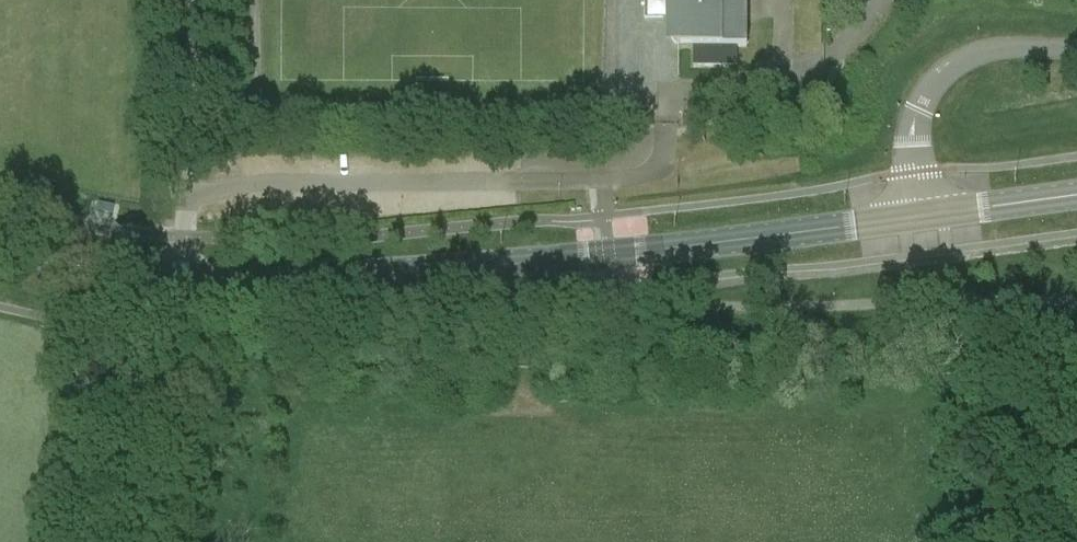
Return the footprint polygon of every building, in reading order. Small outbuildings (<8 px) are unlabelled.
[(675,47),(693,48),(693,68),(737,68),(737,48),(746,48),(746,0),(675,0),(675,47)]
